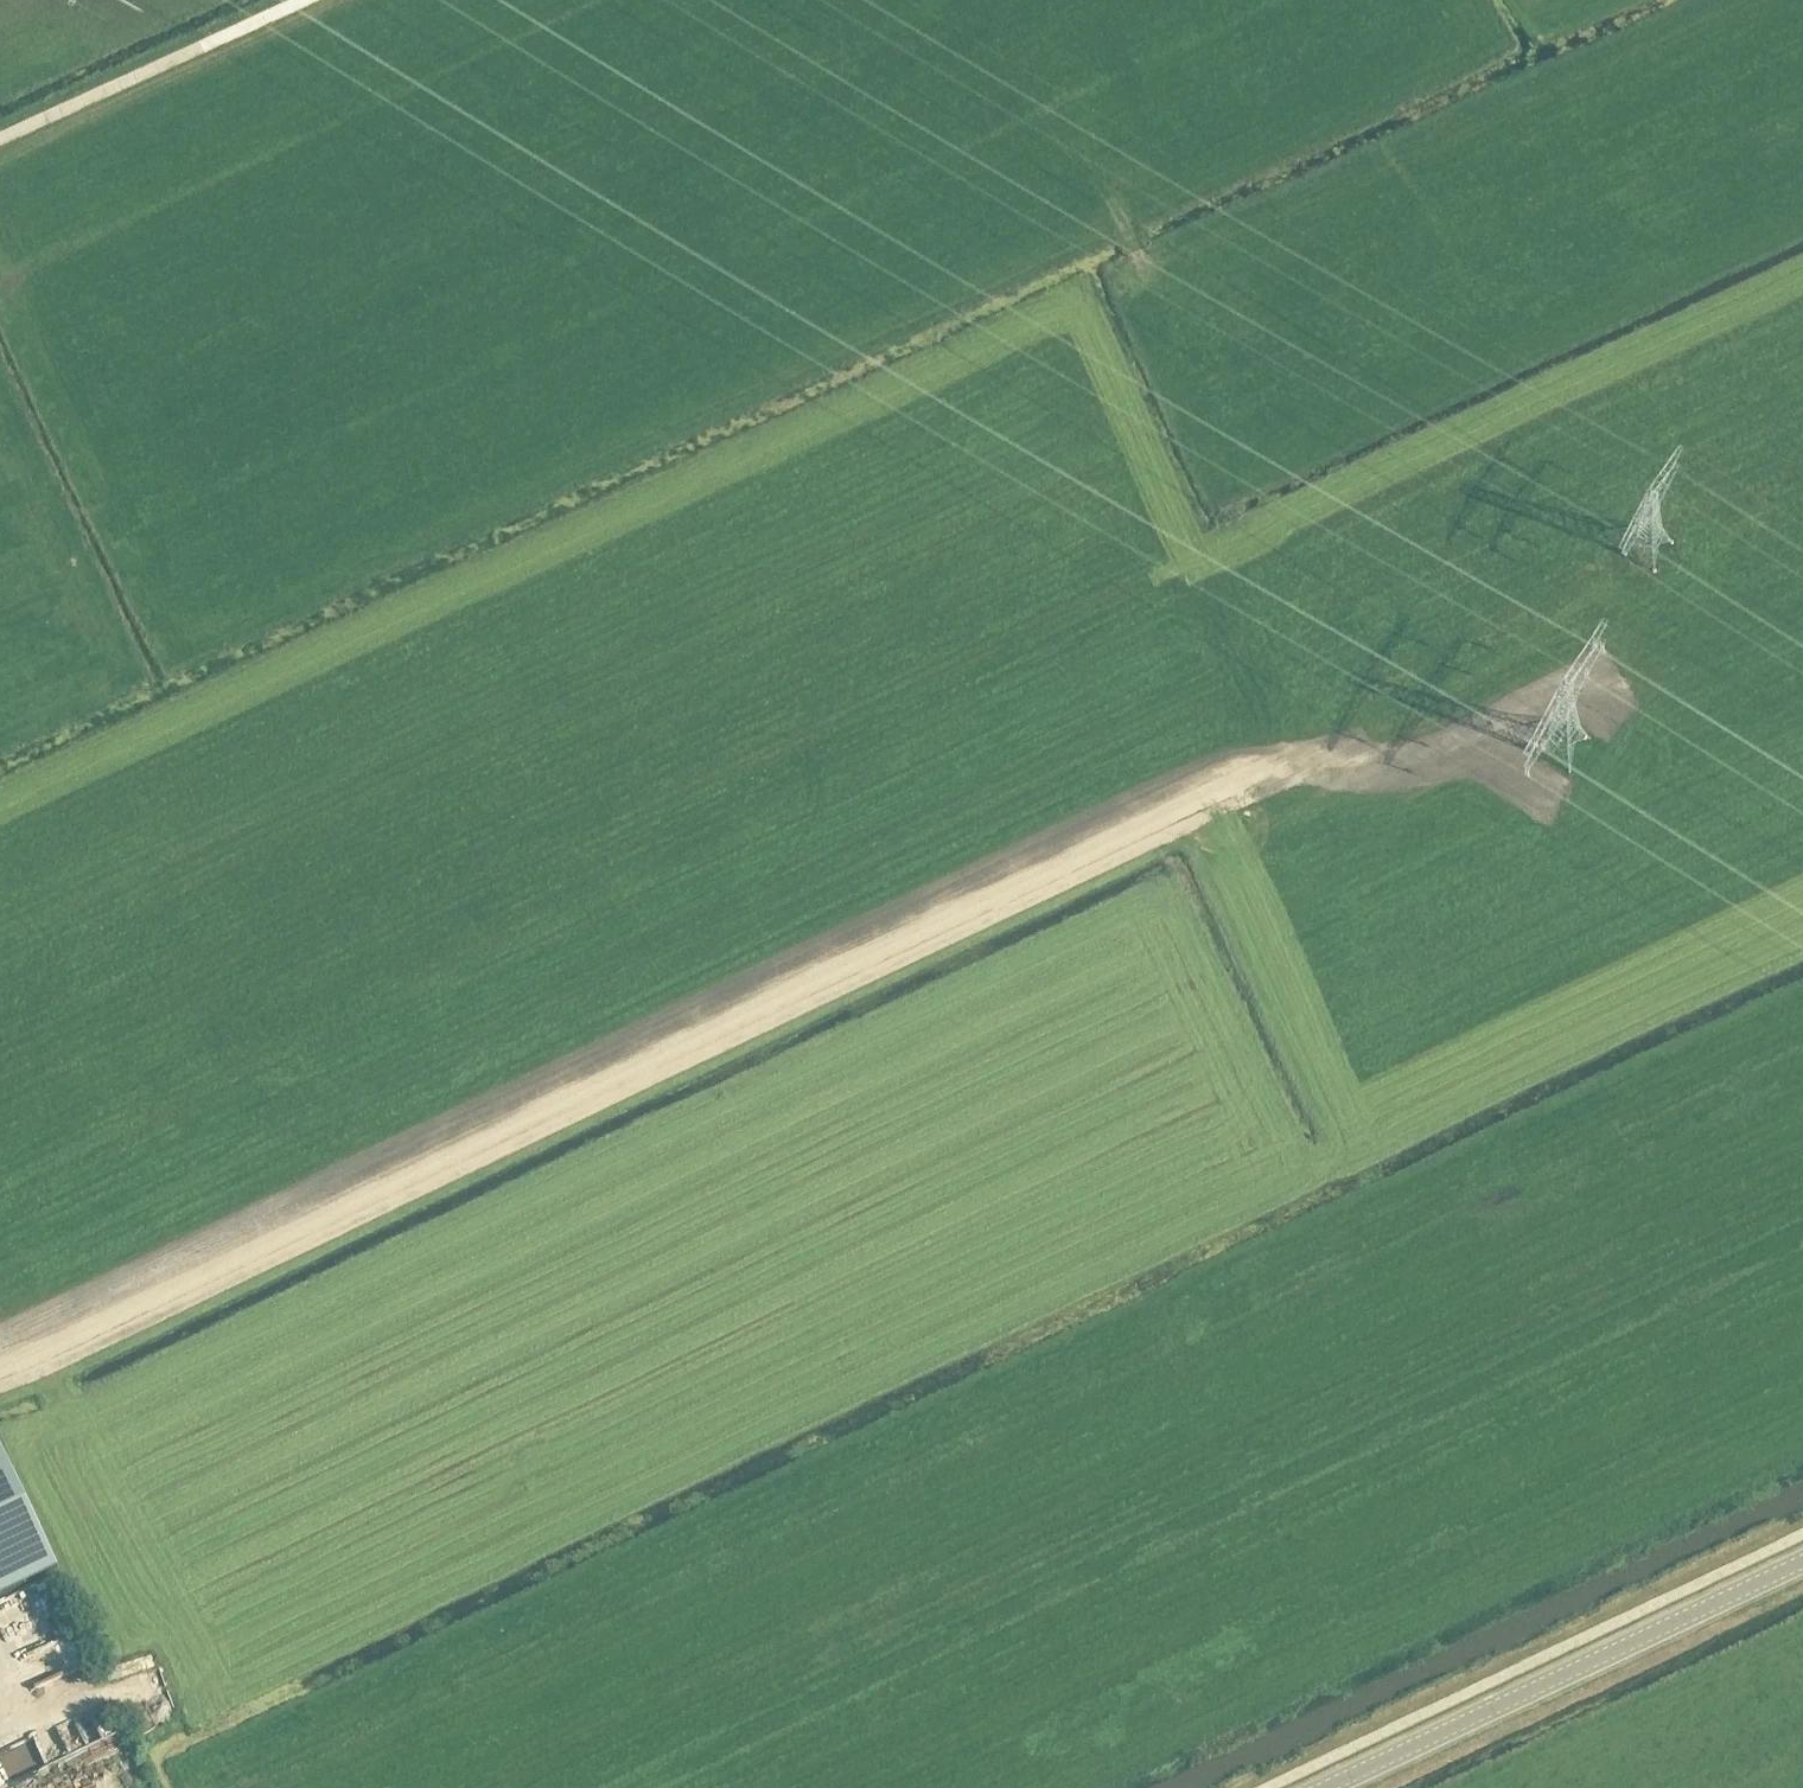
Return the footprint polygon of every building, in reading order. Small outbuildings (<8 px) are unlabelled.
[(57,1569),(0,1450),(0,1596),(57,1569)] [(38,1683),(44,1695),(73,1681),(66,1668),(38,1683)]
